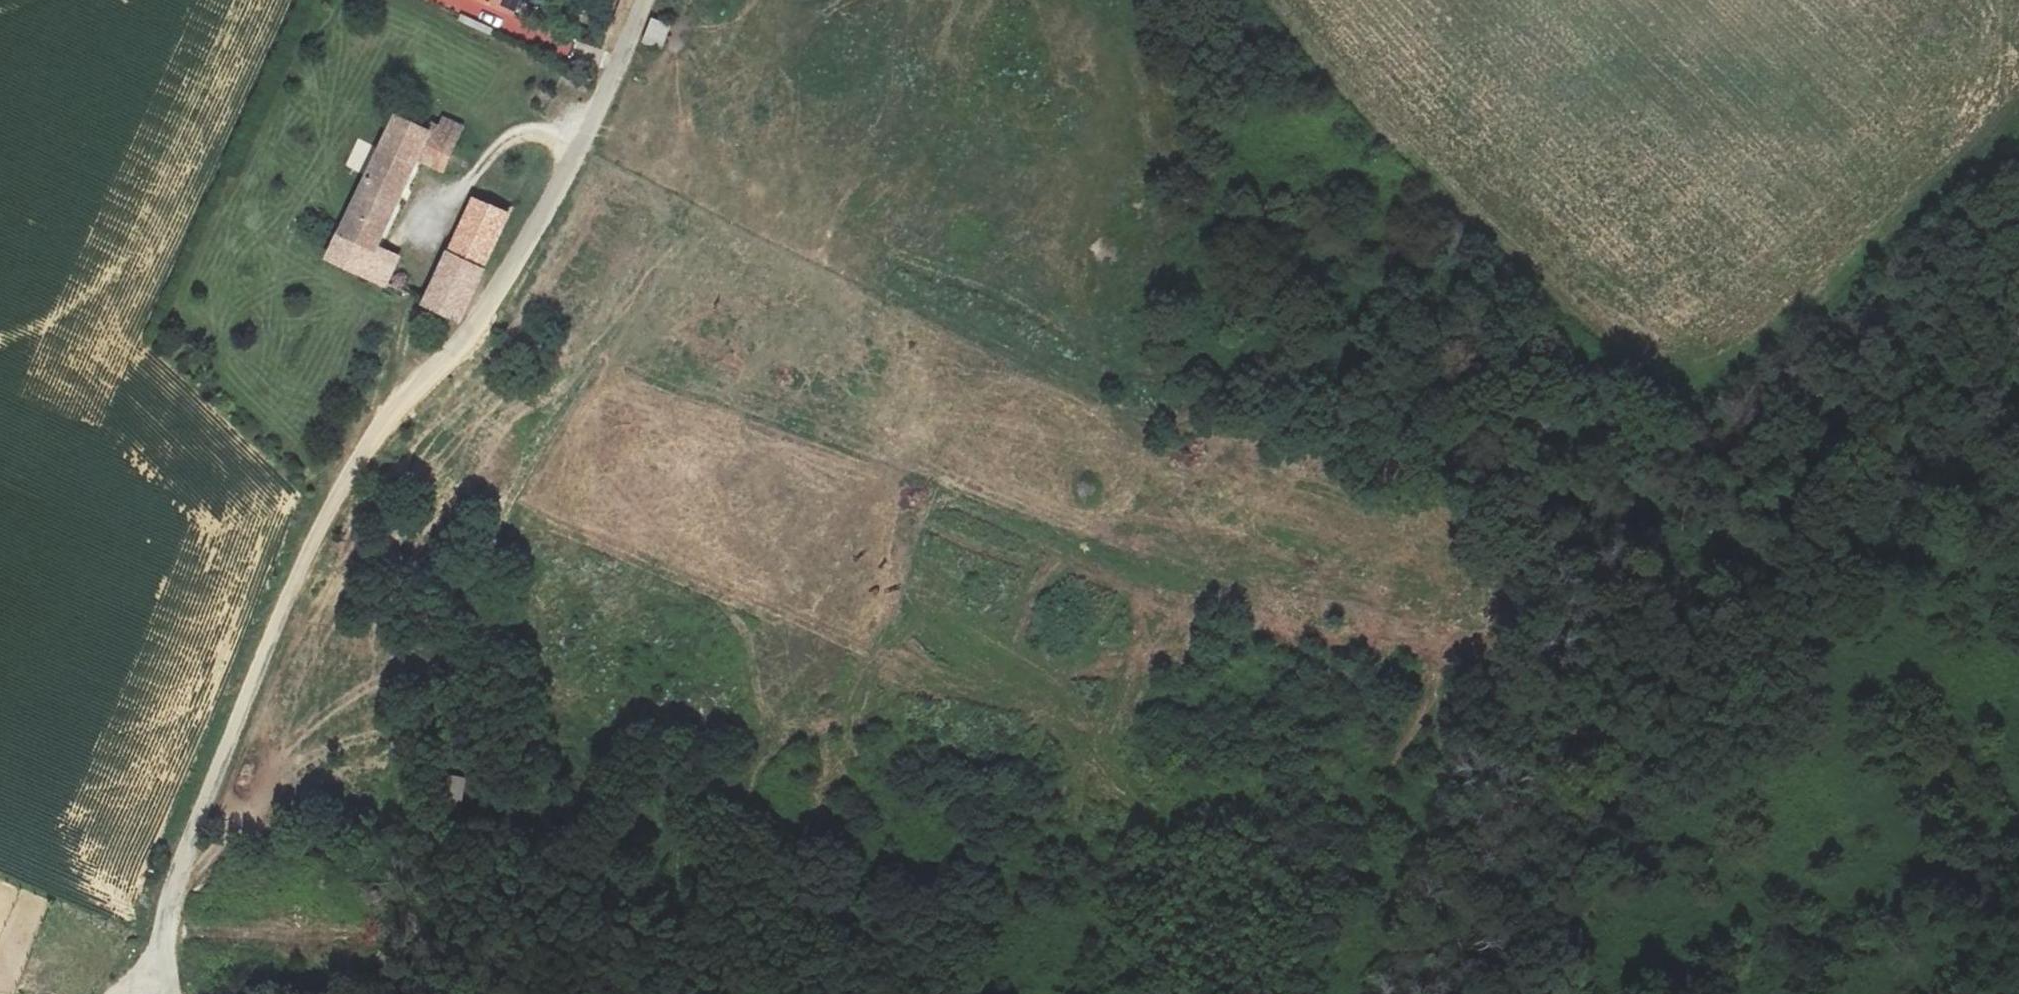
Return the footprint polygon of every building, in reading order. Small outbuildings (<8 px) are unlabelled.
[(510,14),(516,0),(475,0),(510,14)] [(651,19),(642,44),(660,51),(669,26),(651,19)] [(327,260),(361,275),(383,285),(397,256),(374,246),(414,158),(441,170),(462,126),(442,117),(438,126),(432,123),(428,131),(393,115),(327,260)] [(364,174),(375,147),(357,140),(346,166),(364,174)] [(423,304),(455,321),(508,216),(472,198),(423,304)]
